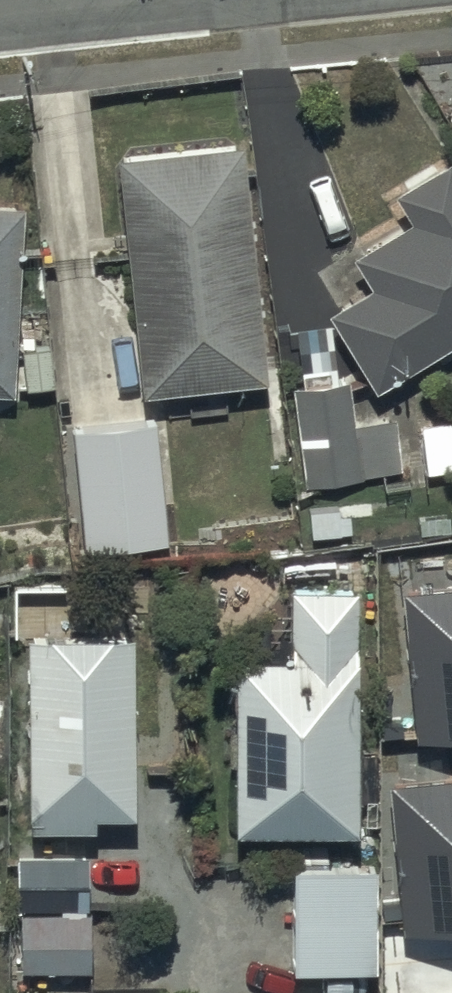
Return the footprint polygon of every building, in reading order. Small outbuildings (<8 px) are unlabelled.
[(91,258),(122,255),(129,319),(106,321),(112,374),(134,372),(136,393),(261,379),(236,143),(111,156),(120,238),(89,241),(91,258)] [(373,390),(451,339),(451,171),(444,159),(391,193),(407,219),(350,256),(368,285),(324,313),(373,390)] [(18,206),(0,205),(0,391),(7,391),(18,206)] [(398,471),(397,465),(410,464),(407,442),(394,444),(390,418),(351,424),(344,377),(334,379),(332,363),(325,364),(319,324),(293,328),(299,365),(294,366),(297,386),(288,387),(303,486),(398,471)] [(163,545),(151,418),(67,426),(79,553),(163,545)] [(418,424),(423,472),(451,469),(451,421),(418,424)] [(286,656),(227,656),(227,830),(350,830),(351,589),(286,589),(286,656)] [(403,599),(418,750),(451,747),(451,594),(403,599)] [(149,660),(129,660),(129,634),(20,635),(22,829),(90,829),(90,815),(130,814),(129,729),(150,729),(149,660)] [(393,790),(408,941),(451,936),(451,784),(393,790)] [(16,852),(16,906),(82,907),(83,852),(16,852)] [(287,866),(288,970),(318,970),(318,992),(349,992),(349,971),(373,971),(373,865),(287,866)] [(88,911),(17,912),(18,968),(31,968),(31,973),(58,973),(58,970),(88,970),(88,911)]
